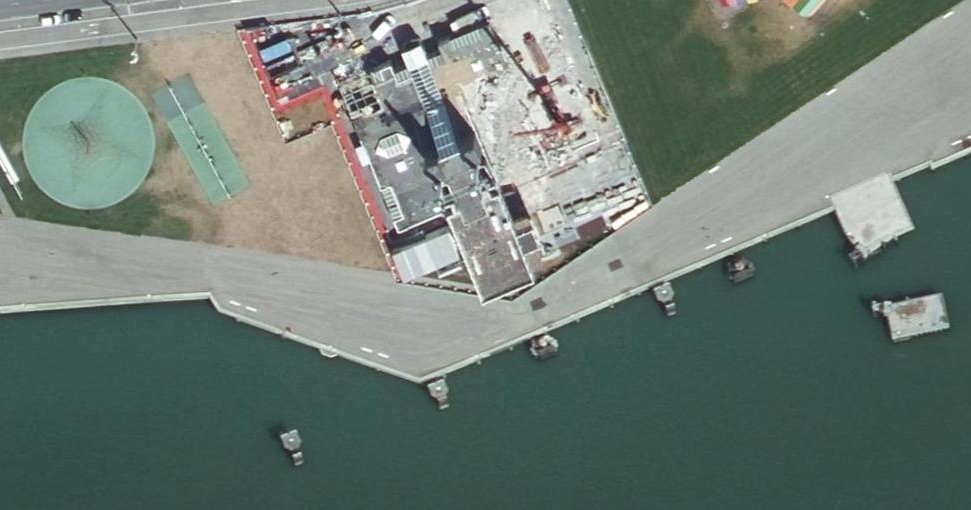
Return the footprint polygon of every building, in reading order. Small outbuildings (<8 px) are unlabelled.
[(502,184),(602,142),(554,28),(548,12),(542,0),(537,0),(439,40),(441,44),(444,52),(429,58),(426,50),(408,58),(411,65),(397,71),(393,62),(341,84),(365,143),(372,159),(399,226),(454,203),(502,184)] [(556,9),(548,12),(554,28),(562,24),(556,9)] [(405,49),(408,58),(426,50),(422,42),(405,49)] [(372,159),(365,143),(356,147),(362,163),(372,159)] [(502,184),(454,203),(460,218),(488,285),(536,266),(506,194),(502,184)]
